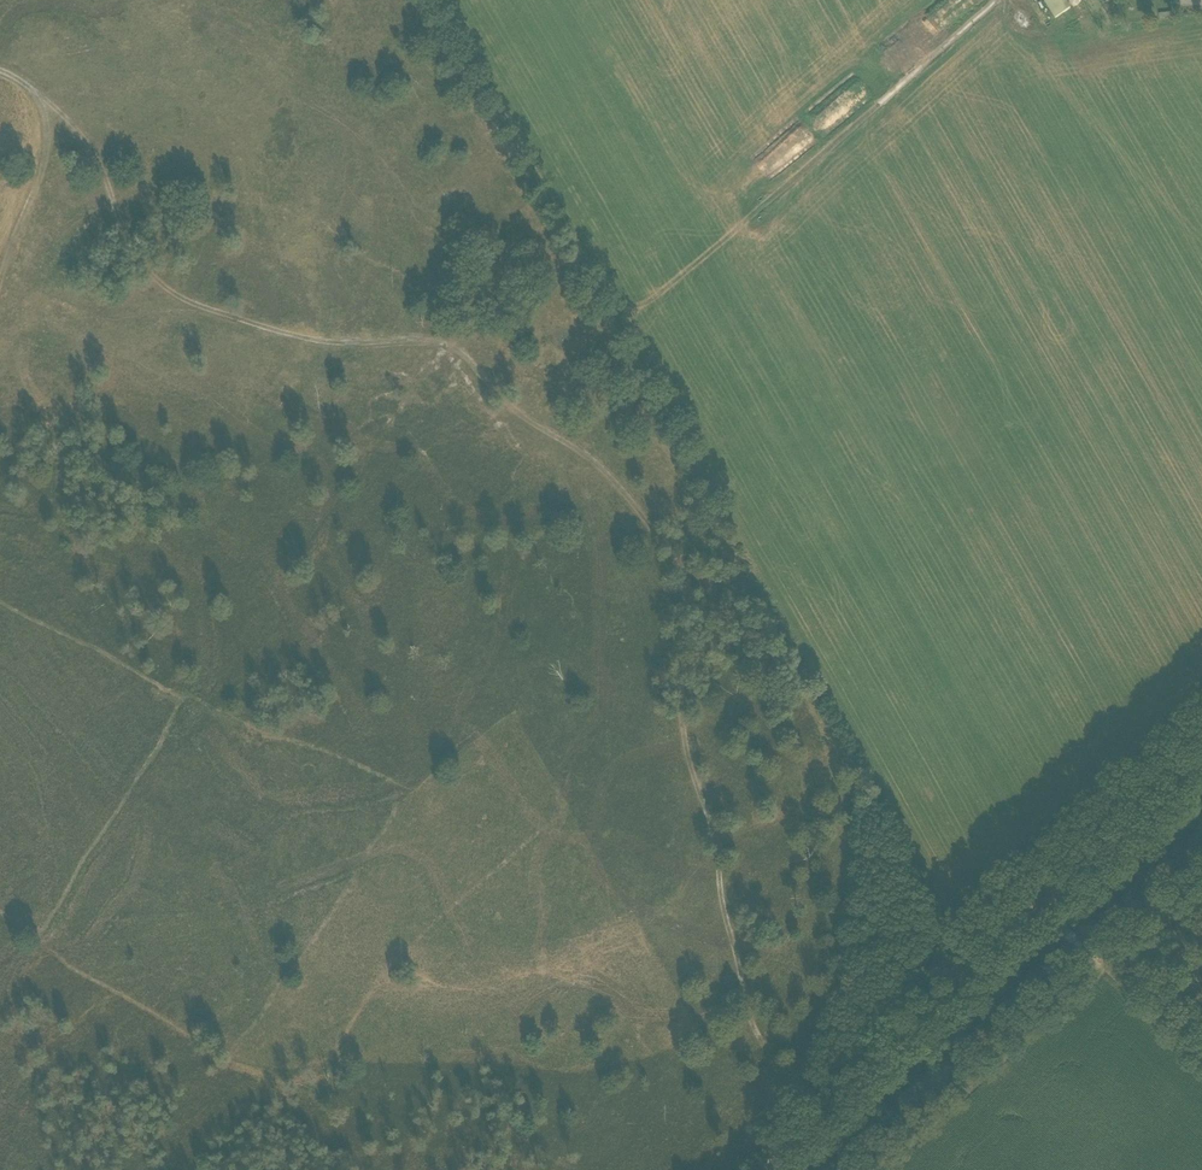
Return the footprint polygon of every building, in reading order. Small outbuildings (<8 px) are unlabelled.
[(1055,19),(1074,8),(1069,0),(1043,0),(1055,19)]
